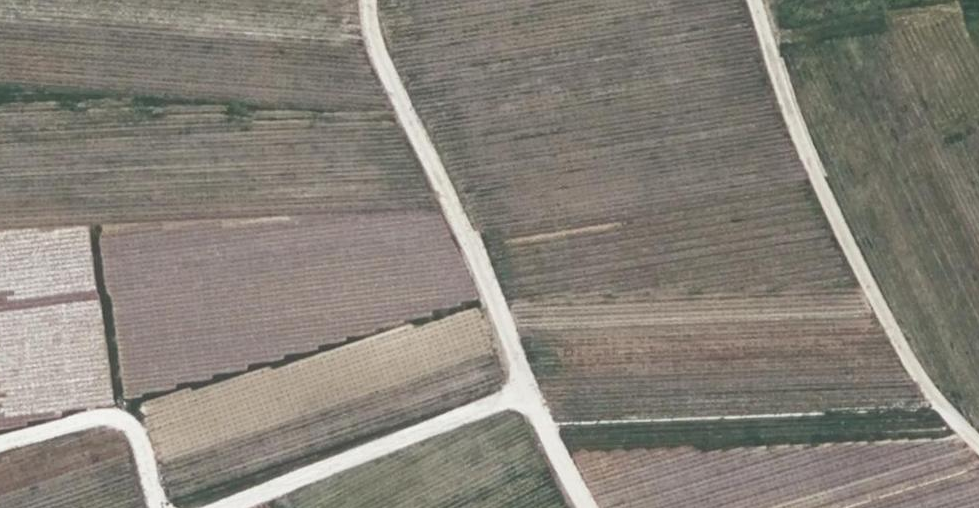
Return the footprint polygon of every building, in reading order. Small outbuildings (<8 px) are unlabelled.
[(97,288),(0,291),(0,307),(97,304),(97,288)]
